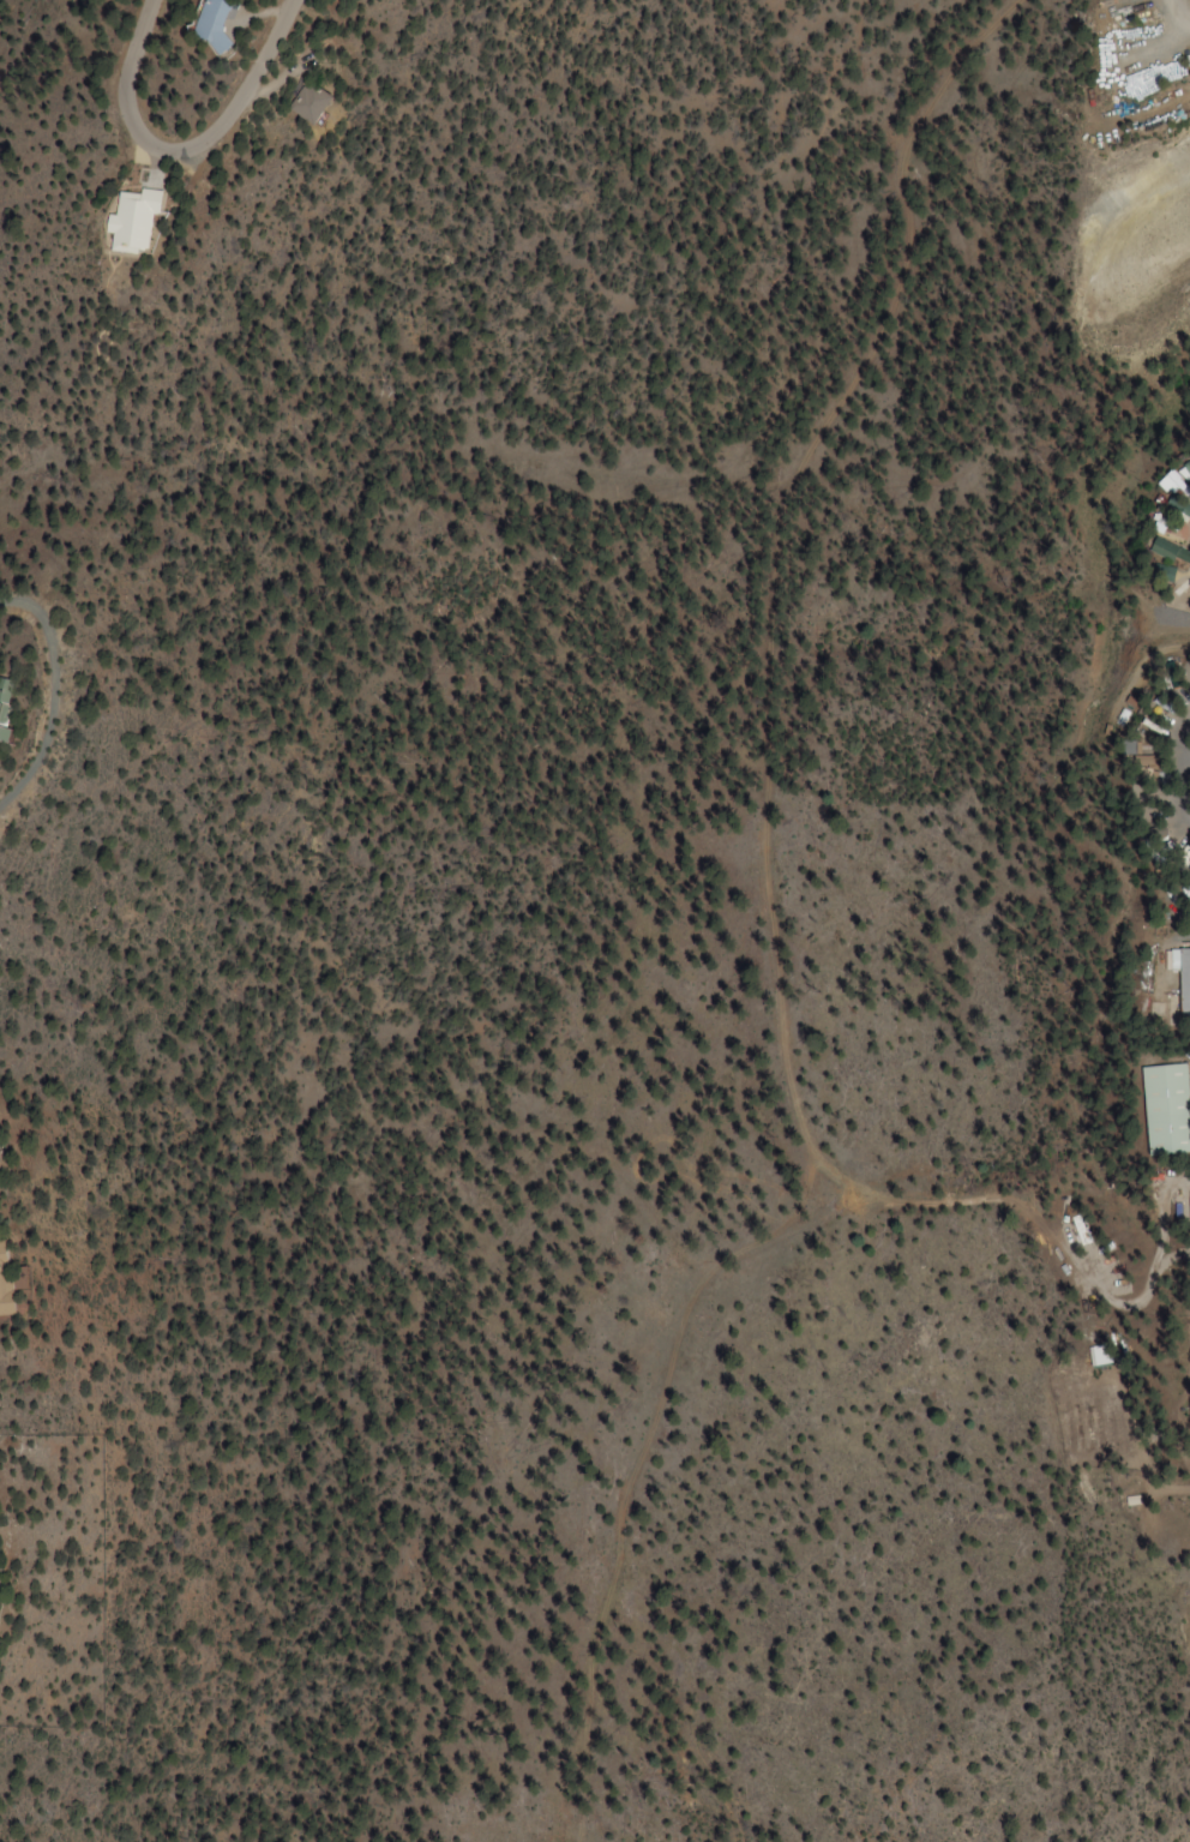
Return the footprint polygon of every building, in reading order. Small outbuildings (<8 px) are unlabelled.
[(227,0),(197,0),(181,38),(217,53),(222,40),(213,36),(227,0)] [(1116,89),(1132,105),(1171,67),(1155,51),(1116,89)] [(320,99),(298,82),(276,110),(298,127),(320,99)] [(113,191),(109,234),(111,235),(109,252),(143,256),(148,215),(154,216),(157,191),(139,189),(138,194),(113,191)] [(1189,486),(1189,467),(1188,468),(1179,460),(1155,485),(1174,503),(1189,486)] [(1,673),(0,676),(0,739),(12,742),(16,725),(11,723),(20,677),(1,673)] [(1174,948),(1174,1016),(1189,1016),(1189,948),(1174,948)] [(1186,1063),(1139,1065),(1143,1155),(1189,1154),(1186,1063)] [(1088,1367),(1107,1364),(1105,1346),(1085,1349),(1088,1367)]
